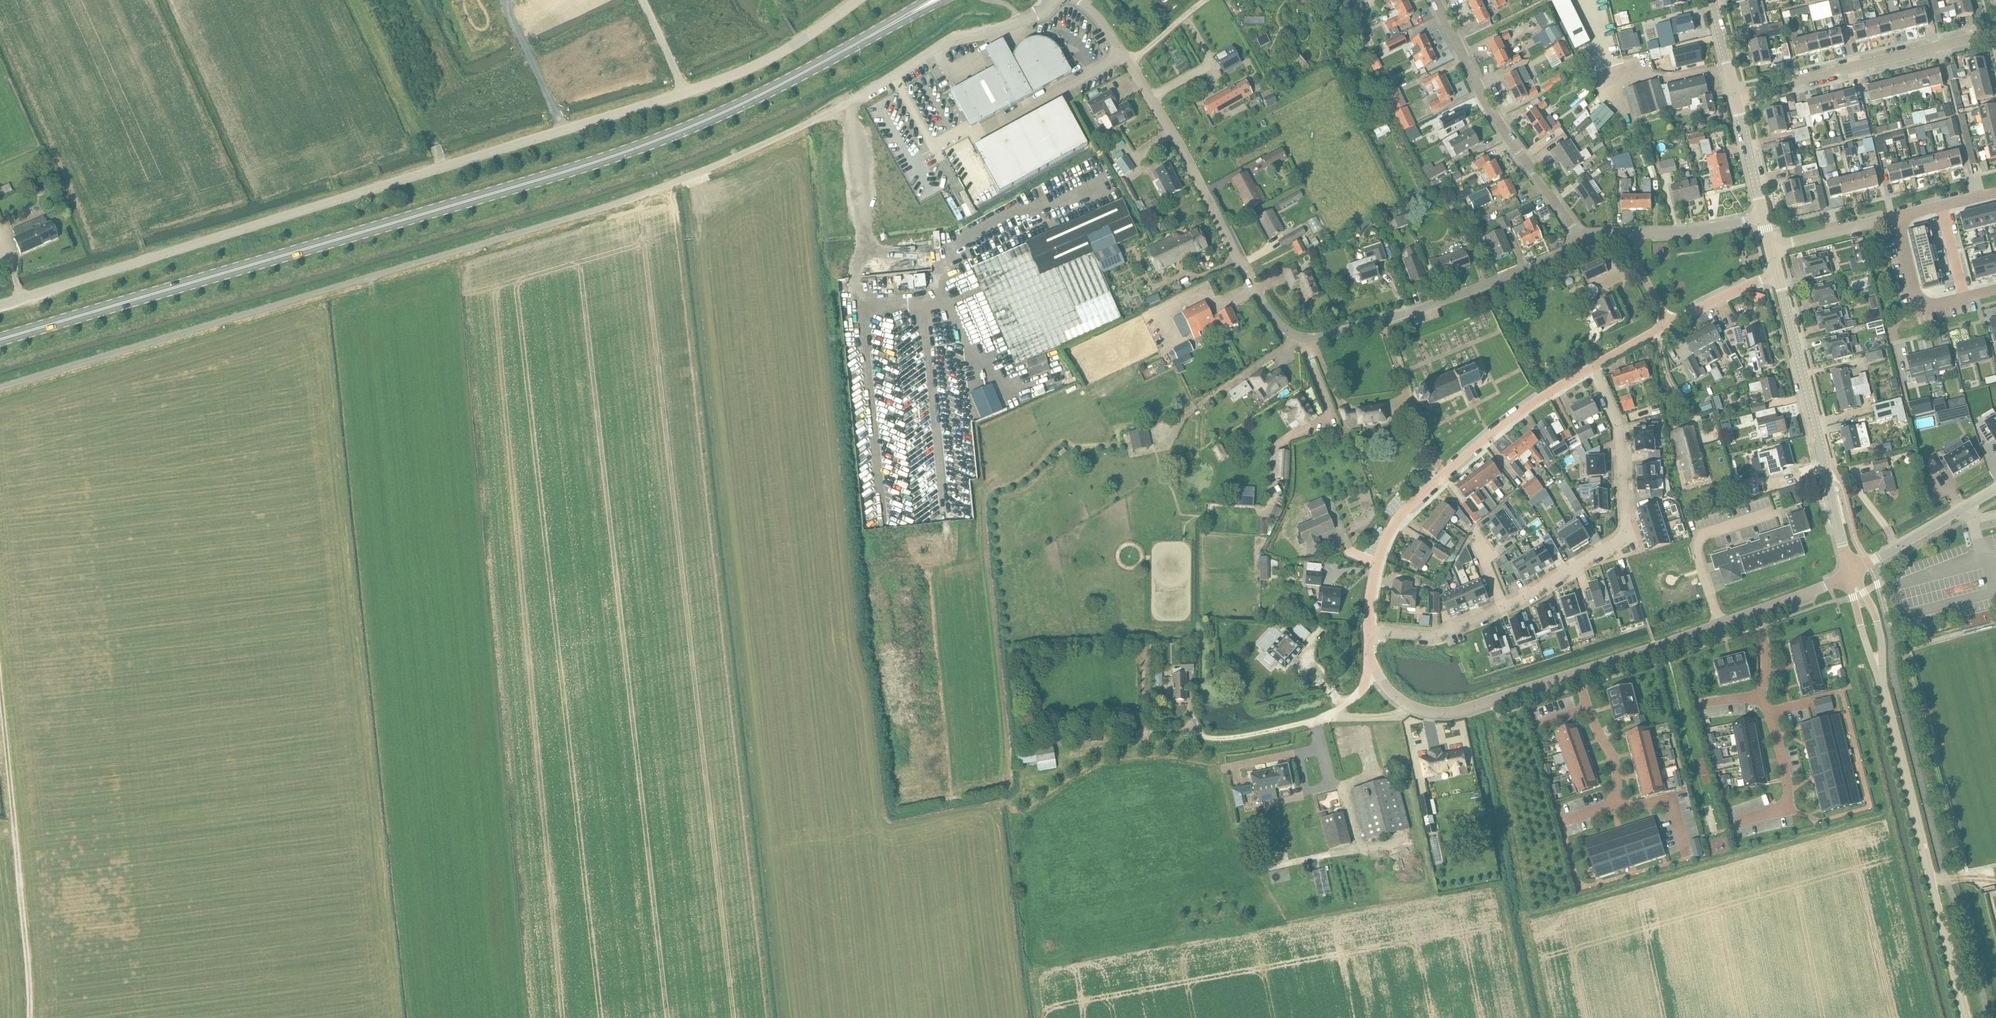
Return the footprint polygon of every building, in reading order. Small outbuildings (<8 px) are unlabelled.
[(1385,6),(1391,3),(1395,10),(1408,4),(1406,0),(1382,0),(1385,6)] [(1484,9),(1487,7),(1485,3),(1482,4),(1480,0),(1473,0),(1468,2),(1474,14),(1484,9)] [(1506,3),(1505,0),(1490,0),(1495,9),(1506,3)] [(1576,50),(1591,43),(1570,0),(1552,0),(1576,50)] [(1831,7),(1833,17),(1842,15),(1839,0),(1837,0),(1824,3),(1825,9),(1831,7)] [(1845,14),(1854,12),(1852,2),(1860,0),(1841,0),(1845,14)] [(1929,25),(1926,15),(1925,11),(1930,9),(1928,1),(1916,3),(1918,11),(1913,12),(1917,28),(1929,25)] [(1161,5),(1165,14),(1171,10),(1167,2),(1161,5)] [(1762,2),(1757,3),(1741,7),(1744,19),(1760,15),(1760,14),(1765,13),(1762,2)] [(1973,14),(1970,2),(1954,6),(1949,7),(1952,19),(1973,14)] [(1346,11),(1350,18),(1365,11),(1361,4),(1346,11)] [(1399,18),(1392,21),(1396,27),(1410,20),(1409,17),(1413,14),(1408,4),(1395,10),(1399,18)] [(1259,7),(1253,10),(1256,16),(1262,13),(1259,7)] [(1547,7),(1541,11),(1542,13),(1548,23),(1550,26),(1556,23),(1547,7)] [(1490,20),(1485,11),(1484,9),(1474,14),(1479,25),(1490,20)] [(1782,13),(1785,25),(1791,24),(1789,18),(1793,17),(1800,15),(1798,9),(1782,13)] [(1884,19),(1879,20),(1882,36),(1894,33),(1890,18),(1888,10),(1882,11),(1884,19)] [(1617,13),(1619,25),(1630,24),(1628,11),(1617,13)] [(1902,15),(1905,31),(1917,28),(1913,12),(1902,15)] [(1866,24),(1870,39),(1882,36),(1879,20),(1877,21),(1875,13),(1869,14),(1871,22),(1866,24)] [(1676,21),(1669,23),(1669,24),(1658,26),(1663,48),(1675,45),(1672,35),(1679,33),(1679,34),(1695,30),(1692,20),(1691,20),(1690,15),(1676,18),(1676,21)] [(1762,26),(1760,15),(1744,19),(1747,30),(1748,30),(1750,37),(1784,29),(1783,23),(1768,27),(1768,25),(1762,26)] [(1890,18),(1894,33),(1905,31),(1902,15),(1890,18)] [(1870,39),(1866,24),(1853,27),(1856,42),(1870,39)] [(1546,32),(1552,43),(1553,44),(1554,46),(1564,41),(1566,40),(1558,25),(1555,27),(1546,32)] [(1821,51),(1834,48),(1830,32),(1829,32),(1827,27),(1823,29),(1824,33),(1818,35),(1821,51)] [(1356,32),(1361,41),(1369,36),(1364,28),(1356,32)] [(1750,44),(1753,56),(1768,52),(1766,40),(1772,38),(1786,35),(1784,29),(1750,37),(1752,43),(1750,44)] [(1834,48),(1845,45),(1841,29),(1830,32),(1834,48)] [(1633,30),(1618,34),(1622,51),(1637,48),(1633,30)] [(1494,56),(1505,51),(1501,43),(1511,38),(1508,33),(1499,37),(1500,38),(1488,44),(1494,56)] [(1264,35),(1257,39),(1261,47),(1268,42),(1264,35)] [(1389,53),(1407,44),(1403,35),(1385,44),(1389,53)] [(1413,57),(1430,49),(1424,35),(1411,42),(1415,50),(1411,52),(1413,57)] [(1805,38),(1809,54),(1821,51),(1818,35),(1805,38)] [(993,68),(951,91),(970,127),(1071,72),(1060,51),(1057,48),(1054,45),(1051,42),(1047,40),(1043,39),(1039,38),(1035,38),(1031,39),(1027,40),(1024,42),(1021,44),(1018,47),(1015,50),(1014,53),(1013,55),(1014,57),(1012,58),(993,68)] [(1792,41),(1794,47),(1796,57),(1809,54),(1805,38),(1792,41)] [(1654,40),(1646,41),(1648,51),(1656,49),(1654,40)] [(1553,47),(1560,60),(1571,55),(1564,41),(1554,46),(1553,47)] [(1003,42),(985,52),(993,68),(1012,58),(1003,42)] [(1673,51),(1677,68),(1702,62),(1700,53),(1702,53),(1701,47),(1699,47),(1698,45),(1673,51)] [(1753,56),(1755,67),(1771,63),(1770,57),(1783,53),(1785,61),(1792,59),(1788,45),(1781,47),(1782,48),(1776,50),(1768,52),(1753,56)] [(1232,46),(1214,56),(1224,74),(1242,64),(1232,46)] [(1424,68),(1428,66),(1437,62),(1430,49),(1413,57),(1416,63),(1421,61),(1424,68)] [(1650,51),(1652,60),(1662,57),(1660,49),(1650,51)] [(1494,56),(1501,69),(1511,63),(1512,65),(1521,60),(1519,54),(1509,59),(1505,51),(1494,56)] [(1987,71),(1984,59),(1982,59),(1980,51),(1970,54),(1971,58),(1963,60),(1965,70),(1969,69),(1971,75),(1987,71)] [(1375,54),(1367,58),(1374,72),(1382,68),(1375,54)] [(1957,65),(1948,67),(1951,80),(1960,78),(1958,70),(1957,65)] [(1511,90),(1522,85),(1531,80),(1525,67),(1515,71),(1516,72),(1505,78),(1511,90)] [(1940,70),(1928,73),(1932,89),(1944,86),(1940,70)] [(1971,75),(1974,88),(1990,84),(1987,71),(1971,75)] [(1928,73),(1916,75),(1920,92),(1919,92),(1921,99),(1926,98),(1925,94),(1932,93),(1931,89),(1932,89),(1928,73)] [(1433,86),(1436,93),(1449,86),(1444,75),(1439,78),(1437,75),(1423,82),(1426,89),(1433,86)] [(1550,80),(1552,82),(1543,88),(1546,93),(1555,88),(1554,86),(1563,81),(1560,75),(1550,80)] [(1916,75),(1904,78),(1908,95),(1919,92),(1920,92),(1916,75)] [(1659,80),(1625,88),(1634,119),(1668,110),(1667,106),(1673,105),(1674,107),(1674,110),(1691,106),(1692,111),(1699,109),(1701,116),(1715,113),(1711,96),(1709,97),(1707,89),(1708,89),(1706,77),(1661,87),(1659,80)] [(1904,78),(1892,81),(1896,98),(1908,95),(1904,78)] [(1245,81),(1212,100),(1203,105),(1209,115),(1215,111),(1217,114),(1252,94),(1245,81)] [(1884,101),(1896,98),(1892,81),(1880,84),(1884,101)] [(1957,82),(1951,84),(1953,93),(1960,91),(1957,82)] [(1086,100),(1112,90),(1110,84),(1084,94),(1086,100)] [(1871,104),(1884,101),(1880,84),(1867,87),(1871,104)] [(1990,84),(1974,88),(1977,101),(1993,97),(1990,84)] [(1538,94),(1536,88),(1526,93),(1522,85),(1511,90),(1517,103),(1528,98),(1529,99),(1538,94)] [(1454,97),(1449,86),(1436,93),(1440,100),(1429,105),(1432,112),(1451,103),(1449,99),(1454,97)] [(1397,90),(1385,95),(1393,111),(1393,112),(1406,106),(1398,89),(1397,90)] [(1849,116),(1854,115),(1852,109),(1860,107),(1856,90),(1844,93),(1848,110),(1849,116)] [(1105,115),(1113,129),(1134,118),(1126,103),(1113,111),(1111,106),(1116,103),(1110,92),(1088,104),(1094,116),(1103,110),(1106,115),(1105,115)] [(1844,93),(1832,96),(1836,113),(1848,110),(1844,93)] [(1273,95),(1264,99),(1265,102),(1267,107),(1277,102),(1273,95)] [(1577,95),(1568,103),(1572,108),(1581,101),(1577,95)] [(1832,96),(1820,99),(1824,115),(1836,113),(1832,96)] [(1820,99),(1807,102),(1808,103),(1803,104),(1806,118),(1808,128),(1809,129),(1814,127),(1812,118),(1824,115),(1820,99)] [(1525,116),(1533,127),(1543,120),(1539,114),(1548,107),(1544,101),(1535,108),(1535,109),(1525,116)] [(1799,120),(1806,118),(1803,104),(1802,104),(1802,103),(1796,105),(1797,112),(1784,115),(1782,108),(1766,112),(1769,124),(1791,119),(1791,118),(1798,116),(1799,120)] [(1603,104),(1590,117),(1598,132),(1614,115),(1603,104)] [(1938,113),(1939,119),(1953,115),(1950,104),(1943,106),(1944,112),(1938,113)] [(1065,157),(1088,145),(1066,105),(1056,110),(1054,106),(1041,113),(1065,157)] [(1995,119),(1995,108),(1995,106),(1979,110),(1976,111),(1971,113),(1972,118),(1981,116),(1982,122),(1995,119)] [(1407,107),(1394,113),(1402,132),(1403,132),(1414,126),(1416,125),(1407,107)] [(1444,130),(1437,133),(1440,141),(1464,127),(1464,126),(1462,127),(1460,122),(1462,121),(1465,120),(1461,110),(1440,121),(1444,130)] [(1919,118),(1913,119),(1915,125),(1923,123),(1927,122),(1925,116),(1924,111),(1918,113),(1919,118)] [(1041,113),(1019,125),(1043,170),(1065,157),(1041,113)] [(1927,122),(1939,119),(1938,113),(1925,116),(1927,122)] [(1959,115),(1962,127),(1968,126),(1965,113),(1959,115)] [(1582,133),(1588,128),(1595,141),(1600,138),(1592,124),(1588,119),(1578,128),(1582,133)] [(1771,135),(1781,133),(1787,131),(1786,125),(1792,124),(1791,119),(1769,124),(1771,135)] [(1982,122),(1985,135),(1995,132),(1995,119),(1982,122)] [(1543,120),(1533,127),(1541,139),(1551,132),(1552,133),(1562,126),(1559,122),(1549,128),(1543,120)] [(1956,120),(1940,124),(1942,129),(1943,135),(1950,133),(1951,138),(1960,136),(1956,120)] [(1868,121),(1859,123),(1862,132),(1854,134),(1855,139),(1871,135),(1868,121)] [(1891,131),(1903,128),(1902,122),(1890,125),(1891,131)] [(1019,125),(996,137),(1020,182),(1043,170),(1019,125)] [(1387,126),(1374,132),(1378,139),(1390,132),(1387,126)] [(1414,126),(1403,132),(1408,142),(1414,139),(1412,135),(1417,132),(1414,126)] [(1968,126),(1962,127),(1965,140),(1971,138),(1968,126)] [(1810,134),(1809,129),(1808,128),(1794,131),(1795,137),(1810,134)] [(1456,134),(1441,142),(1448,153),(1453,150),(1457,157),(1470,149),(1479,144),(1471,130),(1462,135),(1458,138),(1456,134)] [(1906,141),(1904,132),(1892,135),(1894,140),(1901,138),(1902,142),(1906,141)] [(1985,135),(1988,147),(1995,145),(1995,132),(1985,135)] [(1706,142),(1704,133),(1688,137),(1690,146),(1706,142)] [(1811,140),(1810,134),(1795,137),(1797,143),(1811,140)] [(1894,140),(1892,135),(1875,139),(1879,154),(1888,152),(1886,142),(1894,140)] [(977,153),(998,194),(1020,182),(996,137),(984,144),(987,148),(977,153)] [(1965,140),(1968,152),(1974,151),(1971,138),(1965,140)] [(1863,142),(1847,145),(1849,151),(1857,149),(1864,147),(1866,153),(1866,154),(1876,152),(1873,139),(1863,142)] [(1570,141),(1551,154),(1558,164),(1560,162),(1568,174),(1585,162),(1584,161),(1591,156),(1586,149),(1579,154),(1570,141)] [(1790,145),(1784,146),(1775,148),(1777,160),(1800,155),(1800,154),(1797,155),(1796,150),(1792,151),(1790,145)] [(1268,170),(1287,160),(1281,149),(1262,159),(1268,170)] [(1706,154),(1711,174),(1720,172),(1720,171),(1729,169),(1724,149),(1706,154)] [(1817,152),(1821,168),(1829,166),(1826,156),(1833,154),(1832,149),(1817,152)] [(1974,151),(1968,152),(1971,165),(1977,163),(1974,151)] [(1652,164),(1647,152),(1640,155),(1643,163),(1640,164),(1642,168),(1652,164)] [(1948,155),(1951,169),(1963,166),(1959,152),(1948,155)] [(1627,153),(1611,158),(1614,164),(1615,163),(1615,170),(1625,169),(1625,159),(1627,159),(1627,153)] [(1598,167),(1602,174),(1612,167),(1611,166),(1614,164),(1611,158),(1609,155),(1601,160),(1604,163),(1598,167)] [(1796,168),(1794,161),(1801,160),(1800,155),(1777,160),(1780,172),(1796,168)] [(1948,155),(1935,158),(1939,172),(1951,169),(1948,155)] [(1111,167),(1137,210),(1139,209),(1140,211),(1145,208),(1141,200),(1137,203),(1135,200),(1137,199),(1127,181),(1124,182),(1122,178),(1125,176),(1135,169),(1126,157),(1117,164),(1111,167)] [(1475,163),(1479,170),(1482,169),(1485,174),(1480,177),(1484,183),(1488,180),(1489,182),(1493,180),(1502,176),(1495,162),(1490,164),(1487,157),(1475,163)] [(1895,168),(1887,169),(1891,184),(1904,181),(1900,166),(1898,158),(1893,160),(1895,168)] [(1923,161),(1926,175),(1939,172),(1935,158),(1923,161)] [(1674,160),(1660,163),(1662,174),(1676,171),(1674,160)] [(1923,161),(1911,164),(1915,178),(1926,175),(1923,161)] [(1442,164),(1424,174),(1428,181),(1446,171),(1442,164)] [(1804,174),(1819,170),(1817,164),(1803,168),(1804,174)] [(1911,164),(1900,166),(1904,181),(1915,178),(1911,164)] [(1169,165),(1154,173),(1152,173),(1156,180),(1159,179),(1168,197),(1181,190),(1169,165)] [(1711,174),(1712,181),(1715,191),(1733,186),(1729,169),(1720,171),(1720,172),(1711,174)] [(1805,180),(1820,176),(1819,170),(1804,174),(1805,180)] [(1232,180),(1245,204),(1244,204),(1248,210),(1263,202),(1247,172),(1232,180)] [(1447,172),(1431,180),(1431,182),(1429,183),(1431,187),(1433,186),(1434,187),(1451,178),(1447,172)] [(1838,172),(1832,174),(1834,182),(1827,184),(1831,199),(1843,195),(1840,180),(1838,172)] [(1867,190),(1879,187),(1875,172),(1863,175),(1867,190)] [(1587,175),(1586,176),(1578,182),(1581,187),(1576,190),(1590,211),(1603,203),(1589,182),(1591,180),(1587,175)] [(1851,178),(1855,193),(1867,190),(1863,175),(1851,178)] [(1851,178),(1840,180),(1843,195),(1855,193),(1851,178)] [(1652,210),(1651,179),(1644,179),(1644,197),(1637,197),(1637,210),(1652,210)] [(1621,180),(1621,200),(1622,210),(1637,210),(1637,197),(1629,197),(1629,187),(1632,187),(1632,180),(1621,180)] [(1042,235),(1025,242),(1026,245),(1041,278),(1058,270),(1086,334),(1121,319),(1113,300),(1101,273),(1124,263),(1116,245),(1138,236),(1122,200),(1125,198),(1118,182),(1117,181),(1035,218),(1042,235)] [(1485,189),(1468,197),(1474,211),(1492,202),(1490,198),(1500,193),(1503,200),(1516,195),(1509,181),(1487,191),(1485,189)] [(1696,181),(1673,186),(1677,204),(1700,198),(1696,181)] [(1783,185),(1786,197),(1802,194),(1802,193),(1816,190),(1823,188),(1823,186),(1816,188),(1815,185),(1801,188),(1799,181),(1783,185)] [(1823,188),(1816,190),(1819,202),(1826,201),(1823,188)] [(1300,191),(1277,204),(1280,210),(1303,197),(1300,191)] [(1454,197),(1457,202),(1465,197),(1463,193),(1454,197)] [(1786,197),(1789,208),(1805,205),(1802,194),(1786,197)] [(972,202),(964,204),(967,215),(975,213),(972,202)] [(1450,207),(1453,213),(1461,209),(1457,203),(1450,207)] [(1531,203),(1519,209),(1522,217),(1535,210),(1531,203)] [(1982,209),(1986,228),(1995,225),(1991,207),(1982,209)] [(1982,209),(1971,212),(1976,230),(1986,228),(1982,209)] [(1271,210),(1258,218),(1270,239),(1283,232),(1271,210)] [(1971,212),(1960,214),(1965,233),(1976,230),(1971,212)] [(1404,215),(1394,219),(1398,229),(1408,225),(1404,215)] [(13,230),(17,238),(14,240),(20,254),(58,238),(51,223),(48,225),(45,216),(13,230)] [(1506,217),(1498,221),(1503,231),(1510,228),(1506,217)] [(1315,219),(1309,221),(1314,233),(1323,229),(1320,223),(1317,224),(1315,219)] [(1535,219),(1529,222),(1524,224),(1527,231),(1533,244),(1542,240),(1537,228),(1539,228),(1535,219)] [(1370,221),(1360,226),(1362,230),(1373,225),(1370,221)] [(1527,231),(1524,224),(1512,229),(1516,238),(1518,237),(1523,248),(1533,244),(1527,231)] [(1928,225),(1908,230),(1923,291),(1943,286),(1942,280),(1943,280),(1941,272),(1940,273),(1938,264),(1939,263),(1935,248),(1934,248),(1931,239),(1933,239),(1931,231),(1930,231),(1928,225)] [(1151,238),(1159,235),(1156,228),(1148,232),(1151,238)] [(1153,246),(1146,250),(1152,263),(1156,273),(1208,249),(1199,230),(1181,238),(1179,234),(1173,237),(1172,235),(1170,236),(1171,238),(1153,246)] [(1468,231),(1462,233),(1468,249),(1474,247),(1468,231)] [(1298,238),(1295,232),(1279,241),(1281,247),(1298,238)] [(1501,232),(1486,238),(1495,259),(1510,253),(1501,232)] [(1300,241),(1293,244),(1299,256),(1306,252),(1300,241)] [(1362,249),(1368,267),(1363,269),(1361,267),(1357,268),(1357,271),(1356,271),(1360,283),(1379,277),(1375,264),(1386,261),(1382,248),(1380,243),(1362,249)] [(1389,246),(1391,252),(1398,250),(1396,244),(1389,246)] [(1435,258),(1428,260),(1430,265),(1435,278),(1470,266),(1464,250),(1463,250),(1461,245),(1458,244),(1450,247),(1449,249),(1451,255),(1436,260),(1435,258)] [(1857,264),(1851,265),(1853,271),(1861,269),(1870,267),(1869,261),(1865,244),(1853,247),(1856,258),(1857,264)] [(1026,245),(974,268),(1015,365),(1086,334),(1058,270),(1041,278),(1026,245)] [(1407,250),(1410,260),(1404,262),(1412,283),(1414,283),(1415,285),(1422,283),(1421,280),(1425,278),(1417,256),(1416,257),(1413,248),(1407,250)] [(1807,274),(1813,273),(1814,279),(1832,275),(1827,254),(1803,260),(1807,274)] [(1983,260),(1988,279),(1995,276),(1995,269),(1993,257),(1983,260)] [(1581,269),(1587,282),(1608,272),(1603,259),(1581,269)] [(1983,260),(1972,262),(1976,281),(1988,279),(1983,260)] [(1300,277),(1295,265),(1283,270),(1291,290),(1300,286),(1306,300),(1318,294),(1309,273),(1300,277)] [(1814,303),(1820,301),(1821,307),(1839,303),(1834,282),(1811,288),(1814,303)] [(1874,285),(1867,287),(1869,294),(1876,292),(1874,285)] [(1752,292),(1751,299),(1754,300),(1753,304),(1763,307),(1764,301),(1765,295),(1752,292)] [(1152,297),(1147,299),(1150,306),(1161,301),(1158,294),(1152,297)] [(1872,310),(1879,308),(1875,295),(1868,296),(1872,310)] [(1598,329),(1607,325),(1607,327),(1622,320),(1611,297),(1597,303),(1600,312),(1592,316),(1598,329)] [(841,308),(850,304),(847,299),(839,303),(841,308)] [(1212,318),(1205,304),(1188,312),(1187,311),(1182,314),(1173,319),(1182,337),(1191,332),(1194,338),(1199,336),(1197,332),(1213,324),(1214,327),(1215,327),(1219,334),(1225,331),(1238,325),(1230,309),(1212,318)] [(845,308),(838,310),(840,321),(848,319),(845,308)] [(1821,329),(1826,328),(1828,334),(1846,329),(1857,326),(1855,320),(1844,322),(1840,309),(1817,314),(1821,329)] [(1733,328),(1737,345),(1744,343),(1743,340),(1746,339),(1749,349),(1755,348),(1764,345),(1768,344),(1763,326),(1742,331),(1741,327),(1733,328)] [(1721,341),(1714,327),(1701,334),(1715,362),(1720,359),(1715,349),(1713,351),(1710,346),(1721,341)] [(1737,345),(1733,328),(1731,329),(1725,332),(1729,341),(1732,347),(1737,345)] [(1701,334),(1686,341),(1693,355),(1702,351),(1708,365),(1715,362),(1701,334)] [(1852,356),(1850,347),(1858,345),(1855,336),(1848,338),(1847,335),(1824,341),(1828,355),(1833,354),(1835,360),(1852,356)] [(1971,342),(1976,363),(1989,359),(1984,338),(1971,342)] [(1168,354),(1172,362),(1194,351),(1188,341),(1172,350),(1173,352),(1168,354)] [(1976,363),(1971,342),(1957,345),(1962,366),(1976,363)] [(1724,346),(1729,357),(1735,354),(1732,347),(1730,343),(1724,346)] [(1750,358),(1753,363),(1755,373),(1762,371),(1761,368),(1773,365),(1768,344),(1764,345),(1755,348),(1756,351),(1749,353),(1750,358)] [(1953,368),(1947,347),(1934,350),(1939,372),(1953,368)] [(1884,358),(1882,350),(1866,354),(1868,362),(1884,358)] [(1934,350),(1921,354),(1926,375),(1939,372),(1934,350)] [(1906,373),(1905,373),(1908,384),(1917,382),(1916,377),(1926,375),(1921,354),(1916,355),(1914,355),(1907,357),(1910,367),(1911,372),(1906,373)] [(1688,361),(1682,364),(1687,372),(1691,381),(1697,378),(1705,374),(1706,373),(1703,367),(1700,369),(1693,356),(1687,359),(1688,361)] [(1645,363),(1612,374),(1617,388),(1650,377),(1645,363)] [(1420,388),(1421,391),(1427,403),(1428,407),(1462,392),(1463,394),(1464,393),(1468,404),(1478,400),(1473,389),(1481,386),(1482,385),(1485,378),(1485,376),(1483,369),(1481,367),(1474,364),(1472,364),(1454,372),(1454,373),(1420,388)] [(1716,381),(1723,378),(1718,367),(1711,370),(1716,381)] [(1860,377),(1850,380),(1847,369),(1832,373),(1837,392),(1869,384),(1866,373),(1859,374),(1860,377)] [(1249,380),(1257,391),(1263,387),(1269,396),(1268,397),(1268,398),(1288,384),(1278,370),(1268,377),(1263,370),(1249,380)] [(1985,379),(1987,386),(1995,384),(1995,377),(1985,379)] [(1775,379),(1749,385),(1751,393),(1763,390),(1765,402),(1779,398),(1775,379)] [(1245,381),(1228,393),(1235,403),(1252,391),(1245,381)] [(1871,395),(1869,384),(1837,392),(1842,411),(1857,407),(1854,397),(1864,394),(1864,397),(1871,395)] [(1417,407),(1427,403),(1421,391),(1412,396),(1417,407)] [(1636,408),(1631,394),(1619,398),(1624,412),(1636,408)] [(1289,407),(1281,412),(1287,421),(1289,426),(1297,421),(1299,425),(1314,416),(1302,396),(1287,405),(1289,407)] [(1965,397),(1957,399),(1959,406),(1967,405),(1965,397)] [(1579,423),(1599,413),(1591,398),(1572,407),(1579,423)] [(1901,398),(1889,401),(1891,409),(1903,407),(1901,398)] [(1944,398),(1932,401),(1935,413),(1947,410),(1944,398)] [(1929,399),(1910,404),(1912,416),(1932,411),(1929,399)] [(1889,401),(1873,405),(1875,413),(1891,409),(1889,401)] [(1710,402),(1700,405),(1703,412),(1713,409),(1710,402)] [(1752,407),(1754,414),(1766,410),(1765,404),(1752,407)] [(1935,413),(1938,424),(1970,416),(1967,406),(1947,410),(1935,413)] [(1357,418),(1358,425),(1385,422),(1383,407),(1356,410),(1357,412),(1348,414),(1346,408),(1339,411),(1344,422),(1350,419),(1357,418)] [(1903,407),(1891,409),(1893,416),(1897,415),(1899,423),(1907,421),(1903,407)] [(1891,409),(1875,413),(1877,420),(1893,416),(1891,409)] [(1757,419),(1762,437),(1763,438),(1768,437),(1769,435),(1787,431),(1784,419),(1778,420),(1776,414),(1764,417),(1757,419)] [(1978,428),(1986,441),(1994,437),(1995,441),(1995,417),(1978,428)] [(1721,423),(1722,430),(1733,428),(1732,420),(1721,423)] [(1548,421),(1538,426),(1543,435),(1557,459),(1570,451),(1569,449),(1566,444),(1562,446),(1560,443),(1556,436),(1565,431),(1562,426),(1559,421),(1550,426),(1548,421)] [(1647,429),(1635,430),(1636,441),(1655,440),(1654,429),(1659,429),(1658,422),(1646,423),(1647,429)] [(1864,424),(1842,430),(1847,451),(1870,446),(1864,424)] [(1587,453),(1592,450),(1587,440),(1594,437),(1589,426),(1577,432),(1587,453)] [(1694,427),(1672,433),(1678,464),(1680,472),(1683,471),(1687,484),(1707,479),(1694,427)] [(1334,438),(1342,436),(1339,428),(1331,430),(1334,438)] [(1151,447),(1147,429),(1130,433),(1133,451),(1151,447)] [(1531,433),(1522,440),(1533,455),(1539,463),(1547,473),(1550,471),(1542,461),(1543,460),(1533,447),(1539,443),(1531,433)] [(1512,448),(1520,458),(1530,471),(1534,467),(1528,459),(1533,455),(1522,440),(1512,448)] [(1655,440),(1636,441),(1637,453),(1648,452),(1649,458),(1661,457),(1660,451),(1655,451),(1655,445),(1655,440)] [(1936,452),(1924,460),(1933,476),(1945,469),(1945,467),(1947,466),(1953,475),(1953,476),(1954,476),(1955,476),(1954,476),(1963,471),(1970,467),(1979,461),(1980,461),(1979,460),(1970,445),(1971,445),(1970,444),(1969,444),(1969,445),(1965,447),(1961,442),(1954,446),(1957,452),(1945,459),(1944,459),(1944,460),(1942,462),(1936,452)] [(1891,443),(1882,444),(1884,453),(1893,451),(1891,443)] [(1215,446),(1214,449),(1220,460),(1228,456),(1222,445),(1219,444),(1215,446)] [(1586,454),(1582,446),(1577,449),(1583,463),(1589,462),(1589,476),(1605,475),(1604,458),(1601,458),(1600,447),(1586,454)] [(1776,451),(1762,454),(1764,463),(1767,474),(1774,472),(1778,471),(1780,470),(1780,468),(1784,467),(1794,465),(1789,446),(1779,448),(1776,449),(1776,451)] [(1512,448),(1502,455),(1520,478),(1525,475),(1515,462),(1520,458),(1512,448)] [(1547,448),(1541,451),(1548,464),(1555,460),(1547,448)] [(1288,480),(1290,452),(1276,451),(1275,479),(1288,480)] [(1910,452),(1908,457),(1914,461),(1917,455),(1910,452)] [(1876,472),(1861,475),(1865,491),(1880,488),(1881,494),(1884,494),(1884,495),(1886,495),(1885,493),(1896,491),(1892,472),(1887,473),(1886,468),(1890,467),(1888,460),(1874,463),(1876,472)] [(1483,462),(1480,464),(1492,481),(1494,483),(1499,489),(1502,487),(1497,481),(1498,480),(1496,478),(1501,474),(1498,469),(1492,461),(1486,466),(1483,462)] [(1649,468),(1638,468),(1638,480),(1657,479),(1656,468),(1662,468),(1661,461),(1649,462),(1649,468)] [(1480,470),(1474,474),(1483,487),(1488,483),(1491,486),(1496,492),(1499,489),(1494,483),(1492,481),(1480,464),(1477,467),(1480,470)] [(1466,475),(1463,477),(1475,493),(1477,496),(1482,502),(1485,500),(1480,493),(1478,491),(1483,487),(1474,474),(1468,479),(1466,475)] [(1743,476),(1735,479),(1737,484),(1743,482),(1746,491),(1740,493),(1741,500),(1775,490),(1773,484),(1765,487),(1761,475),(1753,477),(1752,474),(1743,476)] [(1462,483),(1456,487),(1462,495),(1466,500),(1472,496),(1473,498),(1478,505),(1482,502),(1477,496),(1475,493),(1463,477),(1460,480),(1462,483)] [(1530,497),(1543,487),(1535,478),(1522,488),(1530,497)] [(1657,479),(1638,480),(1639,492),(1651,491),(1651,497),(1663,496),(1663,490),(1658,490),(1657,479)] [(1560,485),(1564,491),(1569,487),(1566,482),(1560,485)] [(1600,483),(1581,486),(1581,492),(1591,491),(1593,513),(1608,512),(1608,503),(1608,502),(1608,500),(1608,499),(1607,490),(1601,490),(1600,483)] [(1778,491),(1778,492),(1780,497),(1793,493),(1797,505),(1802,503),(1797,486),(1778,491)] [(1254,488),(1238,487),(1238,506),(1254,507),(1254,488)] [(1570,487),(1563,491),(1570,504),(1577,500),(1570,487)] [(1307,506),(1314,521),(1297,528),(1300,536),(1297,537),(1300,544),(1305,541),(1308,549),(1320,544),(1317,537),(1334,530),(1321,500),(1307,506)] [(1475,523),(1481,518),(1468,501),(1462,506),(1475,523)] [(1443,503),(1436,512),(1449,522),(1456,513),(1443,503)] [(1658,503),(1636,510),(1640,521),(1662,514),(1659,504),(1658,503)] [(1274,506),(1269,517),(1277,521),(1282,510),(1274,506)] [(1509,510),(1487,525),(1494,535),(1516,519),(1509,510)] [(1760,540),(1712,556),(1716,570),(1721,569),(1726,585),(1743,580),(1741,576),(1805,555),(1800,539),(1805,538),(1804,533),(1811,531),(1805,511),(1788,516),(1791,525),(1759,536),(1760,540)] [(1449,522),(1436,512),(1430,520),(1442,530),(1449,522)] [(1662,514),(1640,521),(1643,530),(1665,524),(1662,514)] [(1576,518),(1567,524),(1581,547),(1588,543),(1587,541),(1590,540),(1576,518)] [(1516,519),(1494,535),(1501,544),(1523,529),(1522,528),(1516,520),(1516,519)] [(1442,530),(1430,520),(1423,529),(1436,539),(1440,542),(1446,533),(1442,530)] [(1567,524),(1557,530),(1571,552),(1573,550),(1574,552),(1581,547),(1567,524)] [(1665,524),(1643,530),(1646,540),(1668,533),(1665,524)] [(1668,533),(1646,540),(1649,551),(1650,551),(1671,544),(1668,533)] [(1408,551),(1403,558),(1417,567),(1423,555),(1426,557),(1430,550),(1417,541),(1410,552),(1408,551)] [(1432,552),(1446,561),(1452,565),(1457,557),(1437,544),(1432,552)] [(1543,546),(1533,552),(1543,569),(1553,563),(1543,546)] [(1533,552),(1523,558),(1534,575),(1543,569),(1533,552)] [(1260,568),(1260,580),(1269,581),(1269,568),(1269,562),(1269,557),(1260,557),(1260,562),(1260,568)] [(1523,558),(1513,563),(1524,581),(1534,575),(1523,558)] [(1622,570),(1608,574),(1613,590),(1611,591),(1615,605),(1628,601),(1629,607),(1639,604),(1630,576),(1625,578),(1622,570)] [(1306,585),(1321,587),(1322,574),(1307,572),(1306,585)] [(1516,574),(1509,578),(1512,582),(1518,579),(1516,574)] [(1445,576),(1440,588),(1448,584),(1445,576)] [(1489,599),(1481,580),(1470,585),(1479,604),(1489,599)] [(1395,606),(1405,607),(1417,608),(1418,590),(1412,590),(1413,583),(1394,581),(1394,591),(1394,592),(1394,593),(1395,593),(1396,594),(1395,606)] [(1590,589),(1584,592),(1588,604),(1591,603),(1594,611),(1603,608),(1605,615),(1614,613),(1604,581),(1598,583),(1598,581),(1589,584),(1590,589)] [(1479,604),(1470,585),(1461,589),(1469,608),(1479,604)] [(1318,602),(1322,603),(1321,612),(1338,614),(1340,595),(1337,595),(1338,590),(1319,588),(1318,602)] [(1469,608),(1461,589),(1452,593),(1460,612),(1469,608)] [(1438,593),(1429,594),(1431,614),(1441,613),(1438,593)] [(1460,612),(1452,593),(1441,597),(1450,616),(1460,612)] [(1575,595),(1560,600),(1567,621),(1576,618),(1581,636),(1594,632),(1587,612),(1582,614),(1575,595)] [(1547,607),(1547,606),(1540,608),(1540,610),(1537,611),(1544,631),(1551,629),(1552,633),(1557,632),(1562,651),(1570,648),(1564,630),(1560,617),(1554,619),(1550,607),(1547,607)] [(1422,615),(1420,625),(1429,626),(1431,616),(1422,615)] [(1519,647),(1538,641),(1534,628),(1527,630),(1523,618),(1521,619),(1520,617),(1513,619),(1513,621),(1511,622),(1519,647)] [(1299,625),(1293,631),(1304,642),(1310,635),(1299,625)] [(1502,650),(1503,655),(1511,653),(1507,640),(1500,642),(1496,629),(1483,633),(1485,640),(1484,641),(1486,648),(1488,648),(1490,654),(1502,650)] [(1286,632),(1267,653),(1268,654),(1264,659),(1271,665),(1275,661),(1285,669),(1292,661),(1293,661),(1297,657),(1296,656),(1304,648),(1286,632)] [(1795,653),(1813,649),(1811,638),(1792,642),(1795,653)] [(1813,649),(1795,653),(1798,664),(1816,659),(1813,649)] [(1715,663),(1720,686),(1751,678),(1745,655),(1733,658),(1727,659),(1727,660),(1715,663)] [(1816,659),(1798,664),(1800,674),(1818,670),(1816,659)] [(1173,670),(1173,675),(1173,691),(1173,701),(1186,700),(1185,671),(1193,671),(1193,660),(1180,660),(1180,669),(1173,670)] [(1486,661),(1476,667),(1479,673),(1490,668),(1486,661)] [(1818,670),(1800,674),(1803,685),(1821,680),(1818,670)] [(1154,671),(1155,685),(1162,685),(1162,671),(1154,671)] [(1821,680),(1803,685),(1806,696),(1824,691),(1821,680)] [(1637,731),(1647,728),(1644,715),(1639,716),(1632,685),(1608,691),(1611,704),(1611,705),(1612,708),(1612,710),(1613,709),(1616,722),(1634,718),(1634,721),(1635,723),(1637,731)] [(1813,701),(1816,714),(1834,710),(1831,697),(1813,701)] [(1025,712),(1023,716),(1024,719),(1027,723),(1031,722),(1033,718),(1032,715),(1029,711),(1025,712)] [(1824,737),(1840,733),(1839,727),(1840,727),(1838,720),(1837,720),(1836,715),(1820,719),(1824,737)] [(1824,737),(1820,719),(1804,723),(1805,728),(1804,728),(1806,735),(1807,735),(1809,741),(1824,737)] [(1737,734),(1755,731),(1753,720),(1735,723),(1737,734)] [(1561,742),(1578,736),(1575,725),(1557,731),(1561,742)] [(1647,728),(1637,731),(1629,733),(1632,743),(1650,739),(1647,728)] [(1757,741),(1755,731),(1737,734),(1739,745),(1757,741)] [(1824,737),(1829,755),(1844,751),(1843,745),(1844,744),(1842,737),(1841,737),(1840,733),(1824,737)] [(1582,746),(1578,736),(1561,742),(1565,752),(1582,746)] [(1824,737),(1809,741),(1810,745),(1809,745),(1810,753),(1811,753),(1813,758),(1829,755),(1824,737)] [(1650,739),(1632,743),(1635,754),(1653,749),(1650,739)] [(1757,741),(1739,745),(1741,756),(1759,752),(1757,741)] [(1586,756),(1582,746),(1565,752),(1568,762),(1586,756)] [(1020,768),(1037,765),(1038,772),(1057,768),(1055,760),(1053,748),(1018,753),(1020,768)] [(1420,759),(1424,776),(1467,768),(1463,750),(1443,754),(1441,749),(1429,751),(1430,757),(1420,759)] [(1653,749),(1635,754),(1637,764),(1655,760),(1653,749)] [(1829,755),(1833,772),(1849,768),(1848,764),(1849,764),(1847,756),(1846,757),(1844,751),(1829,755)] [(1761,763),(1759,752),(1741,756),(1743,766),(1761,763)] [(1829,755),(1813,758),(1814,765),(1813,765),(1815,772),(1816,772),(1817,776),(1833,772),(1829,755)] [(1586,756),(1568,762),(1572,772),(1589,766),(1586,756)] [(1655,760),(1637,764),(1640,775),(1658,770),(1655,760)] [(1761,763),(1743,766),(1745,777),(1763,773),(1761,763)] [(1278,789),(1291,786),(1287,766),(1274,768),(1274,769),(1250,774),(1254,793),(1278,788),(1278,789)] [(1593,776),(1589,766),(1572,772),(1576,783),(1593,776)] [(1386,780),(1352,789),(1366,840),(1410,829),(1396,777),(1394,768),(1384,771),(1386,780)] [(1837,790),(1853,786),(1852,780),(1853,779),(1851,772),(1850,772),(1849,768),(1833,772),(1837,790)] [(1658,770),(1640,775),(1643,785),(1661,781),(1658,770)] [(1833,772),(1817,776),(1818,780),(1817,780),(1819,788),(1820,787),(1822,794),(1837,790),(1833,772)] [(1765,784),(1763,773),(1745,777),(1747,788),(1765,784)] [(1593,776),(1576,783),(1579,793),(1597,787),(1593,776)] [(1726,780),(1722,782),(1723,786),(1725,793),(1727,793),(1730,792),(1729,791),(1728,785),(1726,780)] [(1661,781),(1643,785),(1645,796),(1663,792),(1661,781)] [(1837,790),(1842,808),(1858,804),(1856,799),(1857,799),(1856,791),(1855,792),(1853,786),(1837,790)] [(1837,790),(1822,794),(1823,799),(1822,800),(1824,807),(1825,807),(1826,812),(1842,808),(1837,790)] [(1429,795),(1420,797),(1424,817),(1426,826),(1427,834),(1437,833),(1433,815),(1430,800),(1429,795)] [(1329,850),(1352,843),(1344,813),(1327,817),(1326,813),(1320,815),(1321,819),(1320,819),(1322,828),(1329,850)] [(1642,842),(1660,837),(1655,821),(1650,823),(1650,822),(1643,824),(1643,825),(1637,827),(1642,842)] [(1620,832),(1625,848),(1642,842),(1637,827),(1631,829),(1631,828),(1624,830),(1624,831),(1620,832)] [(1609,836),(1603,838),(1608,853),(1625,848),(1620,832),(1616,834),(1616,833),(1608,835),(1609,836)] [(1660,837),(1642,842),(1647,858),(1653,856),(1653,857),(1661,854),(1660,853),(1665,852),(1660,837)] [(1585,844),(1590,859),(1608,853),(1603,838),(1597,840),(1597,839),(1589,841),(1590,842),(1585,844)] [(1690,841),(1695,858),(1702,856),(1698,839),(1690,841)] [(1625,848),(1630,863),(1634,862),(1634,863),(1642,861),(1641,860),(1647,858),(1642,842),(1625,848)] [(1625,848),(1608,853),(1613,869),(1619,867),(1619,868),(1626,866),(1626,865),(1630,863),(1625,848)] [(1607,871),(1613,869),(1608,853),(1590,859),(1595,875),(1600,873),(1600,874),(1607,872),(1607,871)]
